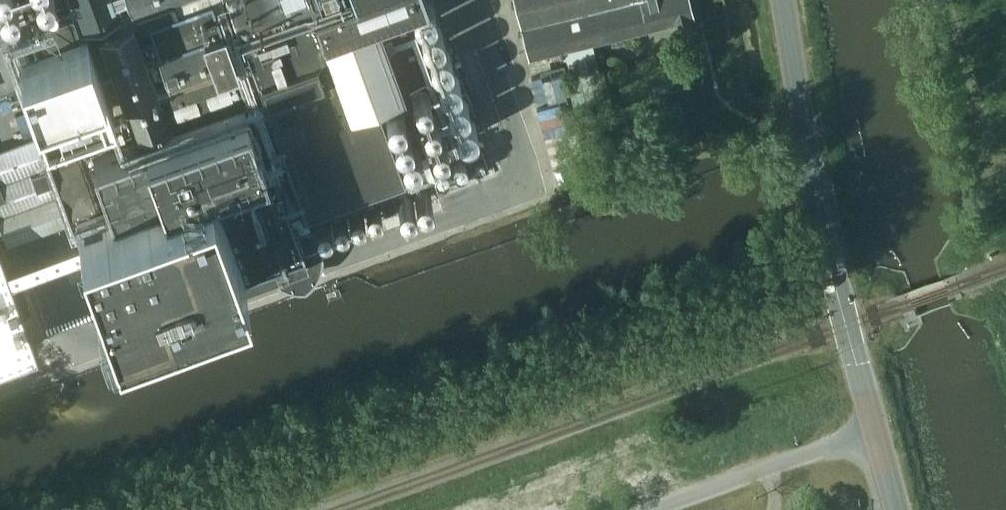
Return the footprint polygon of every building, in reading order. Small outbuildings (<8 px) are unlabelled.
[(48,167),(66,217),(73,215),(110,317),(301,248),(265,148),(262,138),(233,58),(212,0),(130,0),(133,8),(121,12),(117,0),(69,0),(72,10),(78,27),(94,22),(97,32),(127,115),(48,144),(55,164),(48,167)] [(277,132),(279,131),(281,137),(284,147),(295,177),(309,218),(379,193),(385,210),(397,206),(391,189),(427,176),(420,155),(398,163),(374,96),(379,95),(393,135),(413,128),(423,156),(456,144),(407,4),(417,0),(230,0),(277,132)] [(528,57),(671,22),(673,31),(695,25),(693,16),(689,0),(514,0),(528,57)] [(72,10),(10,32),(18,52),(45,131),(65,124),(107,108),(77,28),(78,27),(72,10)] [(575,93),(540,103),(566,196),(601,186),(575,93)] [(36,345),(22,307),(31,304),(18,267),(8,270),(0,247),(0,358),(36,345)] [(58,379),(47,349),(0,366),(0,400),(58,379)]
